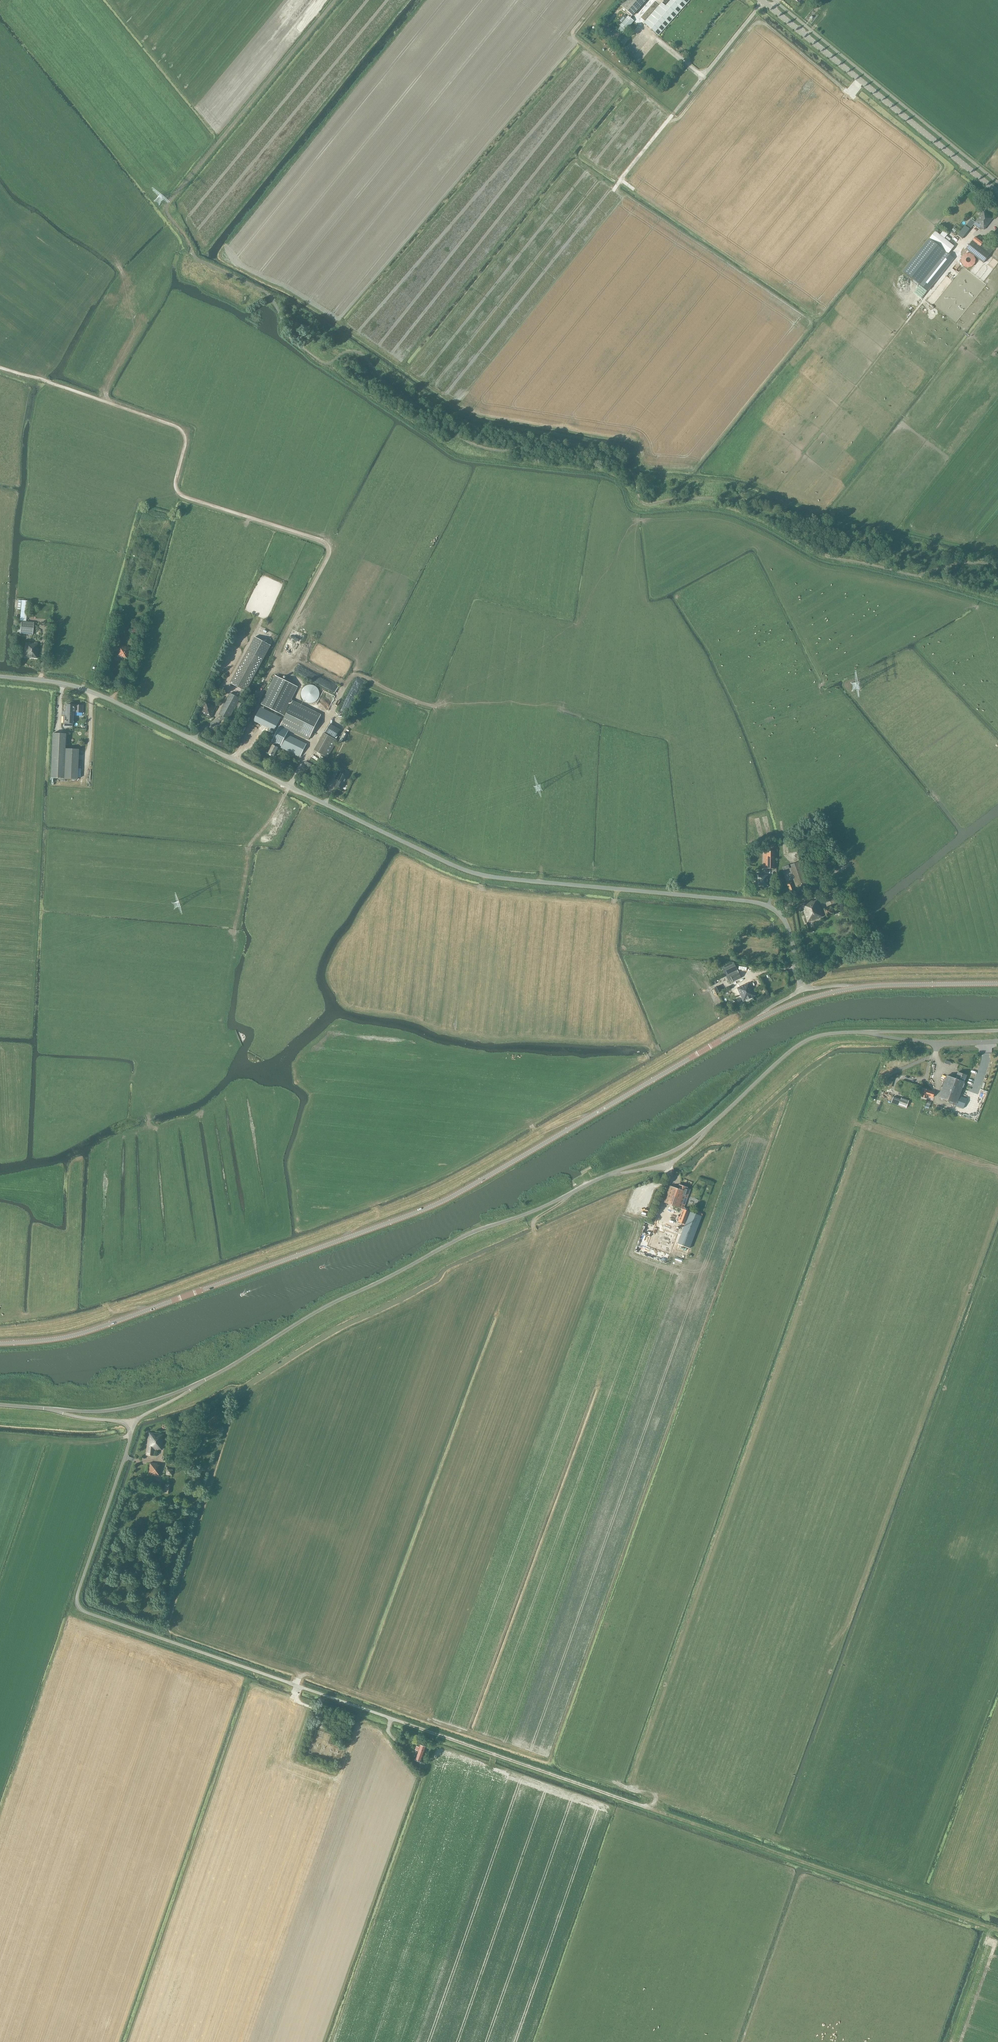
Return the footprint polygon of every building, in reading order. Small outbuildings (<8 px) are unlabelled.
[(622,6),(633,16),(642,6),(647,0),(627,0),(622,6)] [(666,7),(662,4),(644,23),(659,36),(691,0),(672,0),(666,7)] [(621,26),(626,31),(633,22),(628,18),(621,26)] [(965,226),(958,235),(962,238),(969,229),(973,224),(976,227),(980,230),(983,230),(984,229),(985,227),(992,218),(983,211),(975,222),(972,220),(966,227),(965,226)] [(935,232),(903,272),(919,284),(917,287),(925,294),(927,291),(929,292),(961,251),(957,248),(956,249),(935,232)] [(972,240),(980,247),(983,243),(975,236),(972,240)] [(972,241),(966,249),(983,263),(989,255),(990,255),(972,241)] [(21,633),(33,634),(34,622),(22,621),(21,633)] [(131,636),(137,638),(139,630),(133,628),(131,636)] [(240,695),(243,697),(271,645),(255,637),(230,683),(243,690),(240,695)] [(25,657),(28,657),(37,658),(39,645),(34,644),(35,644),(26,643),(25,657)] [(122,658),(122,657),(128,658),(131,648),(120,645),(119,652),(118,652),(117,656),(122,658)] [(262,705),(283,715),(290,700),(297,686),(276,676),(262,705)] [(303,700),(305,702),(307,704),(310,704),(313,704),(316,703),(318,701),(320,699),(321,696),(320,693),(319,690),(318,688),(315,687),(312,686),(309,686),(307,687),(304,689),(303,691),(302,694),(302,697),(303,700)] [(219,714),(229,720),(240,698),(230,693),(219,714)] [(278,724),(309,739),(321,715),(290,700),(283,715),(278,724)] [(201,713),(211,717),(216,706),(209,703),(209,704),(205,703),(201,713)] [(64,726),(72,726),(73,712),(77,712),(78,705),(67,705),(66,716),(62,716),(61,723),(64,723),(64,726)] [(261,707),(254,721),(274,731),(281,717),(261,707)] [(269,753),(274,756),(278,748),(280,749),(281,747),(300,757),(307,744),(287,734),(289,730),(280,726),(276,733),(274,738),(271,737),(268,738),(267,740),(268,743),(273,745),(270,749),(268,748),(267,749),(266,750),(267,752),(269,753)] [(65,749),(66,734),(53,733),(51,778),(63,779),(77,779),(78,749),(65,749)] [(314,750),(328,757),(337,740),(324,733),(314,750)] [(336,786),(342,789),(346,780),(341,778),(343,774),(339,772),(336,779),(339,780),(336,786)] [(763,869),(775,869),(775,851),(763,851),(763,869)] [(783,871),(789,868),(798,894),(810,889),(808,885),(812,884),(806,867),(802,868),(800,862),(782,868),(783,871)] [(758,874),(758,886),(768,886),(768,875),(761,875),(761,874),(758,874)] [(832,904),(838,901),(835,893),(828,896),(832,904)] [(805,918),(807,923),(823,917),(817,900),(813,901),(801,905),(806,918),(805,918)] [(719,983),(728,979),(730,983),(741,978),(739,973),(738,973),(733,963),(722,968),(726,975),(718,979),(719,983)] [(755,996),(749,983),(745,985),(745,984),(737,988),(743,1001),(743,1002),(743,1001),(747,1000),(748,1000),(751,998),(755,996),(755,995),(755,996)] [(939,1097),(957,1103),(967,1075),(958,1072),(955,1079),(946,1076),(939,1097)] [(921,1097),(927,1098),(928,1096),(932,1097),(934,1092),(923,1089),(921,1097)] [(891,1103),(906,1108),(909,1100),(901,1098),(901,1099),(893,1097),(891,1103)] [(664,1202),(680,1208),(684,1197),(687,1198),(690,1189),(687,1188),(688,1187),(679,1185),(678,1189),(669,1186),(664,1202)] [(658,1236),(674,1242),(674,1243),(688,1248),(701,1214),(695,1212),(694,1213),(683,1209),(678,1221),(682,1223),(682,1224),(685,1225),(681,1235),(661,1228),(658,1236)] [(146,1455),(154,1456),(155,1450),(158,1450),(162,1450),(164,1434),(149,1433),(146,1455)] [(157,1464),(150,1463),(148,1475),(160,1476),(161,1465),(157,1464)] [(413,1765),(420,1768),(422,1762),(421,1762),(427,1747),(420,1744),(419,1747),(416,1746),(415,1749),(418,1750),(413,1765)]
